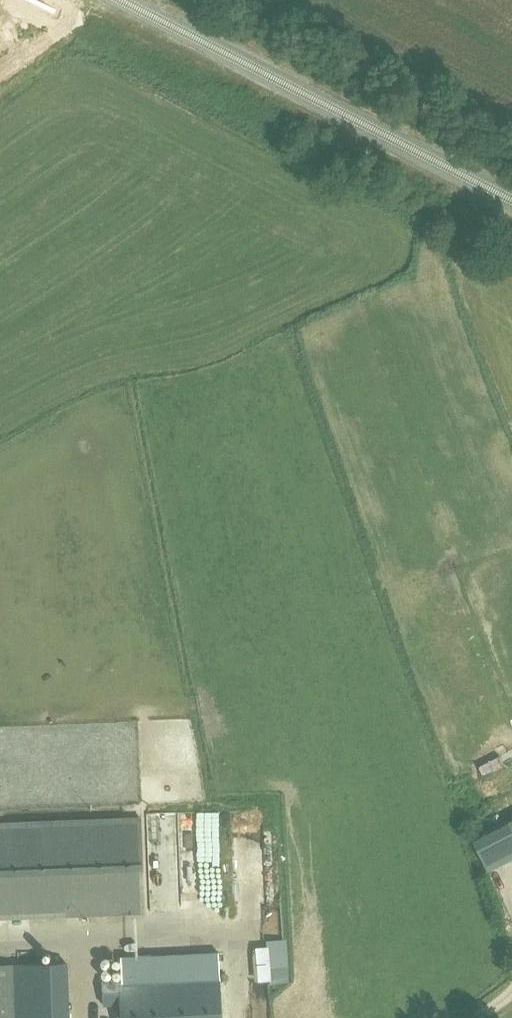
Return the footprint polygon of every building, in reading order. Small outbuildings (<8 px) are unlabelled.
[(0,824),(0,923),(148,916),(143,818),(0,824)] [(507,821),(471,840),(487,871),(511,858),(511,830),(507,821)] [(220,954),(118,960),(119,980),(101,981),(103,1006),(119,1005),(120,1017),(223,1017),(220,954)] [(13,964),(0,965),(0,1017),(70,1017),(68,963),(13,964)]
